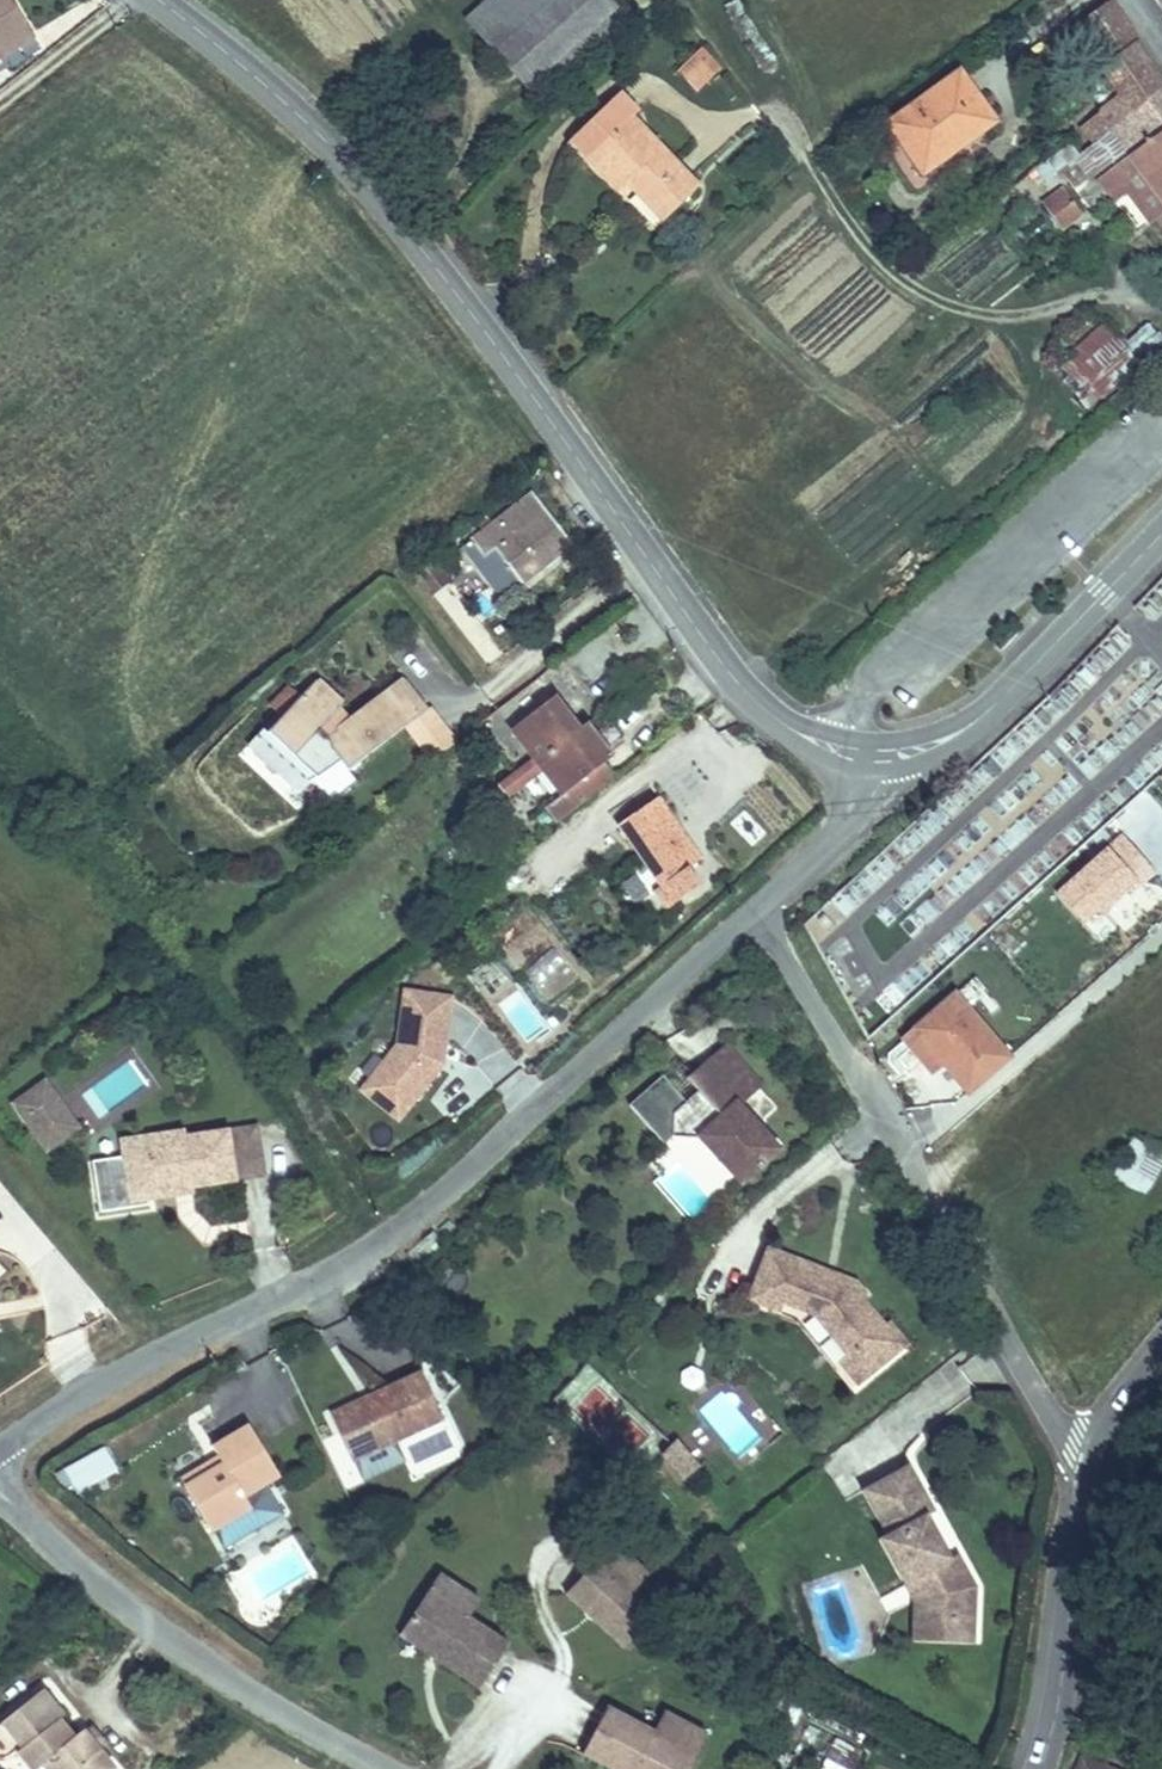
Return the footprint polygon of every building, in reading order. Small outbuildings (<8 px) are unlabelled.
[(13,30),(44,5),(39,0),(0,0),(0,42),(13,30)] [(608,0),(496,0),(469,23),(527,92),(620,13),(608,0)] [(1161,21),(1161,0),(1146,0),(1161,21)] [(1134,51),(1105,10),(1071,37),(1098,77),(1134,51)] [(13,30),(0,42),(0,61),(0,62),(25,43),(13,30)] [(703,83),(719,68),(701,50),(685,65),(703,83)] [(1088,149),(1108,134),(1120,126),(1161,95),(1161,92),(1161,91),(1134,51),(1098,77),(1081,89),(1101,115),(1076,133),(1088,149)] [(958,121),(968,134),(987,120),(949,71),(885,121),(913,157),(958,121)] [(668,228),(703,193),(629,119),(634,114),(616,95),(564,146),(615,196),(625,186),(668,228)] [(1120,126),(1139,154),(1161,140),(1161,95),(1120,126)] [(923,169),(968,134),(958,121),(913,157),(923,169)] [(1108,134),(1126,162),(1139,154),(1120,126),(1108,134)] [(1084,186),(1090,185),(1126,162),(1108,134),(1088,149),(1068,164),(1084,186)] [(1103,203),(1121,190),(1137,178),(1161,214),(1161,140),(1139,154),(1126,162),(1090,185),(1103,203)] [(1148,226),(1151,224),(1161,216),(1161,214),(1137,178),(1121,190),(1148,226)] [(1036,200),(1060,235),(1084,219),(1059,184),(1036,200)] [(1151,224),(1161,238),(1161,216),(1151,224)] [(1161,339),(1161,338),(1143,322),(1123,347),(1142,363),(1161,339)] [(1102,327),(1056,367),(1090,406),(1137,366),(1102,327)] [(533,489),(469,537),(482,554),(497,543),(522,575),(571,538),(533,489)] [(482,554),(469,537),(462,542),(499,593),(522,575),(497,543),(482,554)] [(447,578),(426,550),(407,566),(428,593),(430,592),(447,578)] [(315,725),(331,707),(336,702),(338,699),(313,675),(263,727),(289,751),(313,726),(315,725)] [(339,721),(320,736),(335,756),(342,766),(424,705),(402,675),(339,721)] [(548,696),(505,728),(553,795),(535,808),(553,833),(609,786),(592,763),(603,755),(577,720),(570,726),(548,696)] [(339,721),(331,707),(315,725),(313,726),(320,736),(339,721)] [(289,751),(307,775),(335,756),(320,736),(313,726),(289,751)] [(661,870),(700,837),(662,787),(622,817),(661,870)] [(743,813),(730,823),(749,845),(762,834),(743,813)] [(707,847),(700,837),(661,870),(666,876),(657,883),(672,901),(706,876),(694,858),(707,847)] [(539,992),(568,968),(550,947),(522,971),(539,992)] [(402,1035),(374,1072),(394,1088),(401,1078),(418,1091),(448,1052),(457,987),(410,980),(402,1035)] [(960,1093),(1009,1053),(950,988),(904,1027),(960,1093)] [(674,1061),(640,1090),(674,1129),(682,1121),(713,1123),(751,1166),(787,1135),(748,1091),(770,1072),(737,1033),(700,1065),(709,1076),(714,1082),(702,1093),(697,1087),(674,1061)] [(43,1069),(12,1092),(22,1106),(54,1083),(43,1069)] [(394,1088),(374,1072),(367,1081),(404,1110),(418,1091),(401,1078),(394,1088)] [(709,1076),(697,1087),(702,1093),(714,1082),(709,1076)] [(54,1083),(22,1106),(46,1138),(77,1115),(56,1086),(54,1083)] [(176,1114),(144,1119),(134,1155),(148,1172),(162,1172),(170,1161),(189,1157),(192,1168),(233,1162),(225,1112),(179,1120),(176,1114)] [(134,1155),(144,1119),(124,1122),(135,1187),(194,1178),(192,1168),(189,1157),(170,1161),(162,1172),(148,1172),(134,1155)] [(1108,1181),(1141,1200),(1161,1164),(1161,1159),(1130,1141),(1108,1181)] [(870,1365),(899,1340),(880,1318),(898,1302),(873,1272),(876,1266),(857,1259),(854,1270),(822,1259),(826,1248),(783,1233),(762,1286),(794,1297),(799,1285),(828,1294),(856,1328),(848,1338),(870,1365)] [(880,1318),(899,1340),(921,1322),(902,1299),(898,1302),(880,1318)] [(430,1367),(339,1412),(361,1456),(452,1411),(430,1367)] [(700,1469),(673,1438),(664,1446),(626,1402),(607,1418),(649,1466),(656,1459),(680,1486),(700,1469)] [(209,1463),(188,1475),(218,1531),(259,1508),(256,1502),(295,1481),(261,1420),(228,1439),(233,1449),(240,1461),(216,1474),(209,1463)] [(711,1451),(689,1427),(677,1441),(698,1464),(711,1451)] [(72,1496),(117,1475),(105,1449),(60,1471),(72,1496)] [(233,1449),(209,1463),(216,1474),(240,1461),(233,1449)] [(902,1540),(923,1570),(936,1562),(959,1594),(958,1614),(1004,1617),(1008,1569),(991,1546),(984,1550),(966,1524),(962,1527),(950,1509),(961,1500),(934,1457),(884,1490),(910,1531),(902,1540)] [(227,1546),(268,1523),(259,1508),(218,1531),(227,1546)] [(655,1554),(629,1530),(616,1544),(643,1568),(655,1554)] [(608,1537),(575,1574),(633,1625),(666,1589),(643,1568),(616,1544),(608,1537)] [(453,1561),(442,1577),(485,1605),(496,1589),(453,1561)] [(936,1562),(923,1570),(938,1591),(935,1627),(1003,1634),(1004,1617),(958,1614),(959,1594),(936,1562)] [(442,1577),(413,1621),(440,1639),(444,1632),(461,1643),(456,1650),(495,1675),(524,1630),(485,1605),(442,1577)] [(444,1632),(440,1639),(456,1650),(461,1643),(444,1632)] [(118,1757),(86,1719),(75,1728),(58,1710),(67,1702),(48,1679),(0,1718),(0,1747),(21,1742),(37,1762),(48,1755),(59,1768),(104,1768),(118,1757)] [(621,1688),(598,1736),(639,1756),(643,1749),(661,1757),(657,1764),(666,1768),(690,1768),(709,1730),(663,1708),(621,1688)] [(717,1713),(671,1691),(663,1708),(709,1730),(717,1713)] [(661,1757),(643,1749),(639,1756),(657,1764),(661,1757)] [(1125,1768),(1080,1753),(1074,1768),(1125,1768)]
